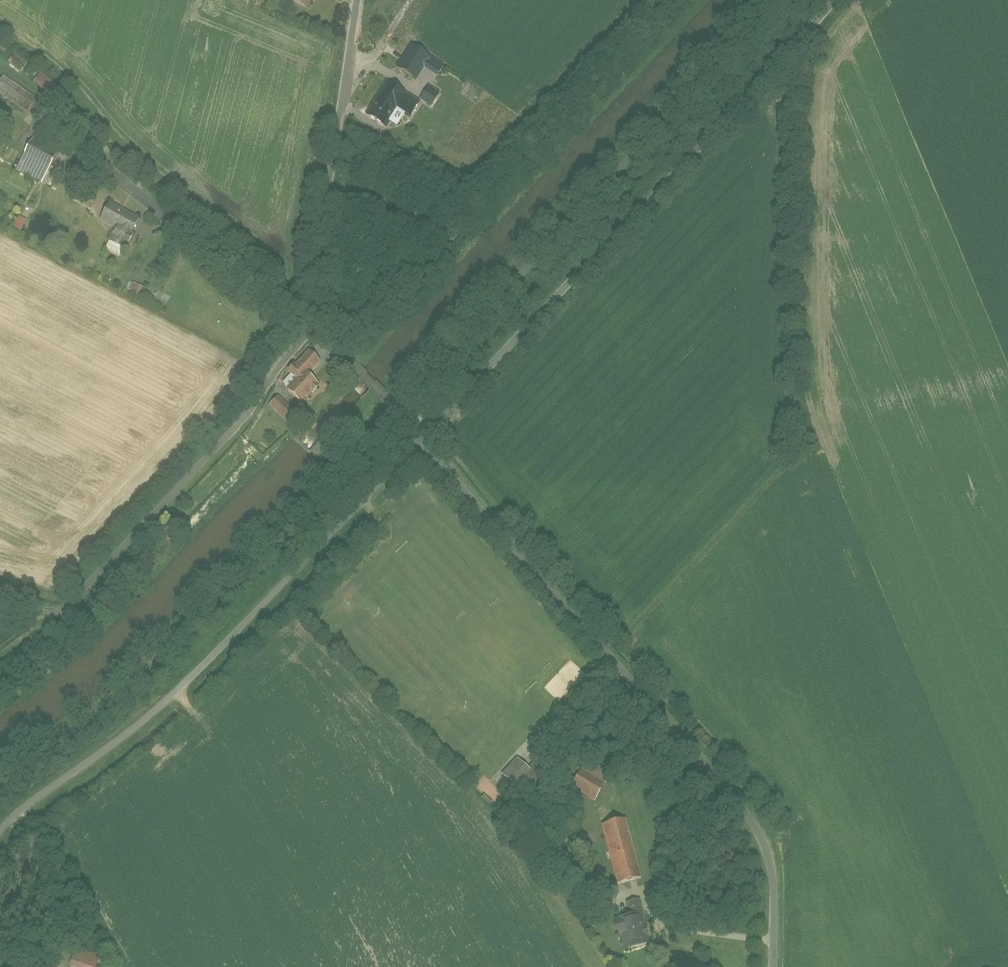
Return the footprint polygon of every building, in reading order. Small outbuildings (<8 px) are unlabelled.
[(432,57),(412,45),(399,67),(418,79),(432,57)] [(14,53),(8,64),(22,73),(29,61),(14,53)] [(62,93),(45,77),(45,78),(41,74),(34,82),(55,101),(62,93)] [(5,75),(0,83),(0,92),(29,111),(38,98),(5,75)] [(423,102),(388,80),(366,115),(388,128),(399,110),(412,118),(423,102)] [(442,95),(431,88),(424,99),(435,106),(442,95)] [(60,151),(35,138),(18,170),(42,183),(60,151)] [(141,218),(112,202),(102,219),(116,228),(109,239),(123,248),(127,242),(130,244),(135,237),(131,234),(141,218)] [(29,220),(22,217),(15,229),(22,233),(29,220)] [(311,349),(290,370),(294,374),(299,379),(307,371),(310,374),(323,361),(311,349)] [(290,389),(289,390),(303,404),(322,385),(310,374),(307,371),(299,379),(290,389)] [(294,374),(284,383),(290,389),(299,379),(294,374)] [(297,410),(280,396),(272,406),(288,420),(297,410)] [(420,405),(416,410),(423,416),(427,410),(420,405)] [(520,757),(505,773),(518,785),(533,770),(520,757)] [(610,772),(590,761),(575,789),(596,800),(610,772)] [(642,879),(626,820),(603,826),(618,885),(642,879)] [(603,882),(589,886),(592,898),(606,894),(603,882)] [(637,917),(618,922),(626,951),(645,946),(637,917)] [(99,956),(75,949),(70,966),(95,966),(99,956)]
